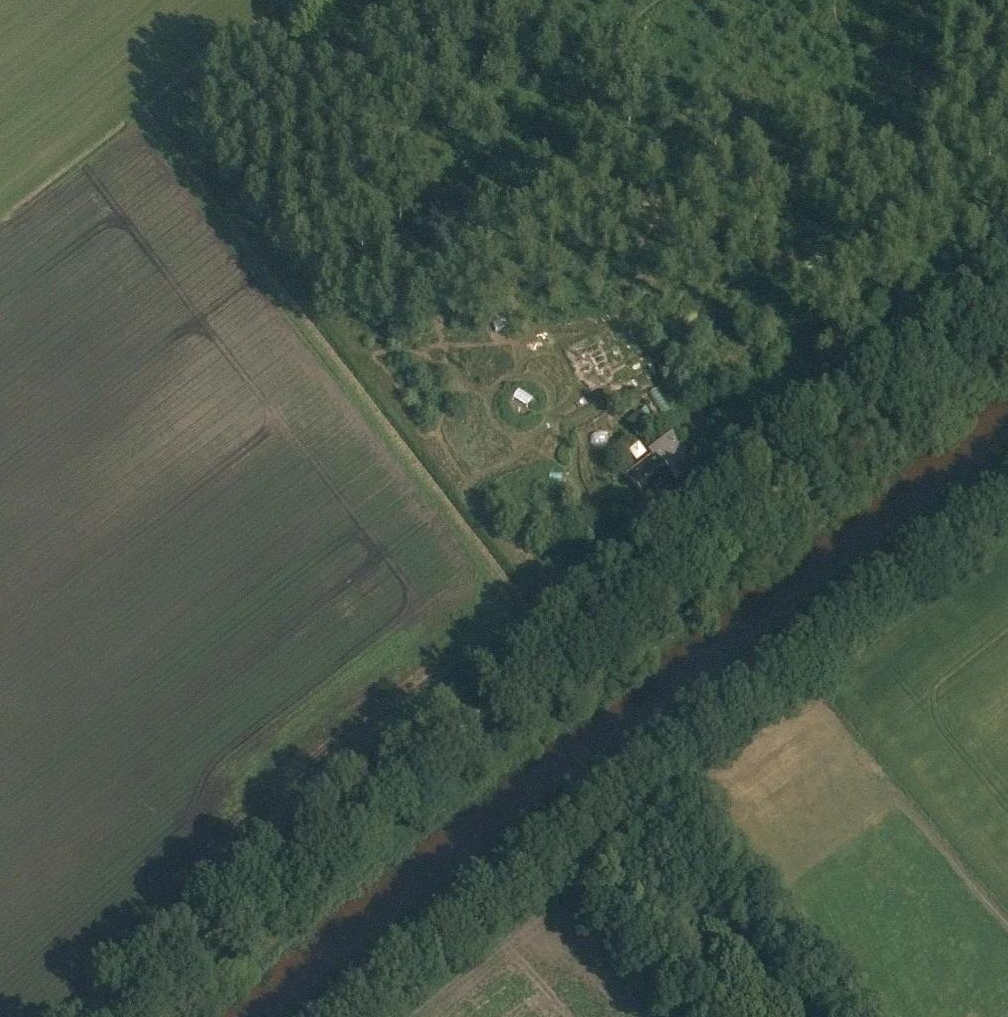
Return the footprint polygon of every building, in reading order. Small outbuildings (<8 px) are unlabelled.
[(638,413),(627,422),(634,431),(645,422),(638,413)] [(625,476),(646,503),(673,483),(662,468),(682,453),(676,444),(679,442),(672,433),(648,451),(652,456),(625,476)]
